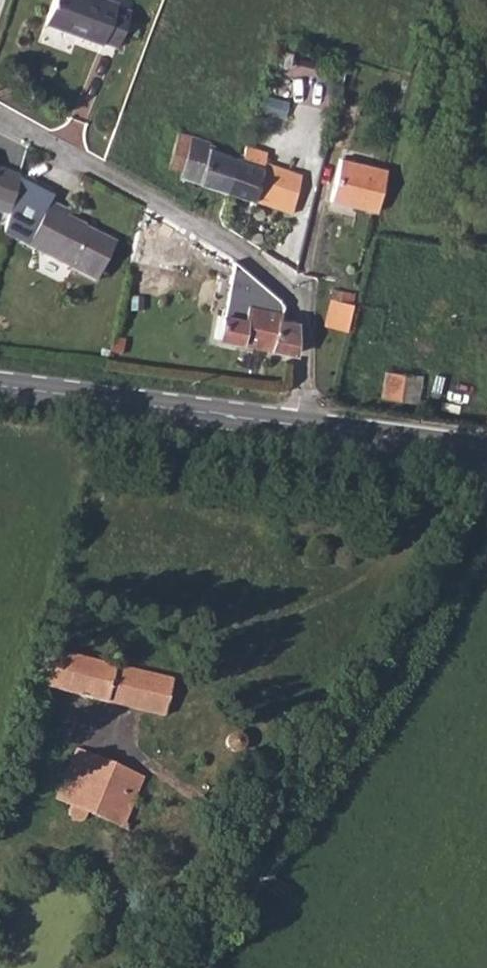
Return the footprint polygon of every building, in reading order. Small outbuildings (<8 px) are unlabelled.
[(42,24),(96,44),(103,44),(113,49),(125,14),(111,8),(112,5),(98,0),(51,0),(42,24)] [(193,187),(224,196),(235,160),(207,150),(208,145),(175,134),(164,171),(195,181),(193,187)] [(235,160),(224,196),(280,215),(288,216),(299,174),(263,162),(265,151),(247,146),(242,161),(235,160)] [(346,159),(341,182),(382,193),(388,168),(346,159)] [(7,214),(18,177),(0,171),(0,212),(7,214)] [(45,204),(25,247),(93,279),(110,241),(81,226),(79,230),(70,226),(70,222),(61,217),(62,212),(45,204)] [(239,270),(234,286),(253,290),(253,283),(239,270)] [(253,290),(234,286),(228,317),(222,317),(218,341),(293,355),(294,325),(273,320),(274,300),(269,295),(253,290)] [(323,325),(348,332),(354,306),(328,301),(323,325)] [(385,372),(382,397),(416,400),(418,375),(385,372)] [(46,652),(38,688),(164,716),(172,679),(46,652)] [(78,751),(57,798),(82,808),(102,761),(78,751)] [(102,761),(82,808),(109,820),(129,771),(102,761)] [(129,771),(109,820),(126,827),(146,778),(129,771)]
